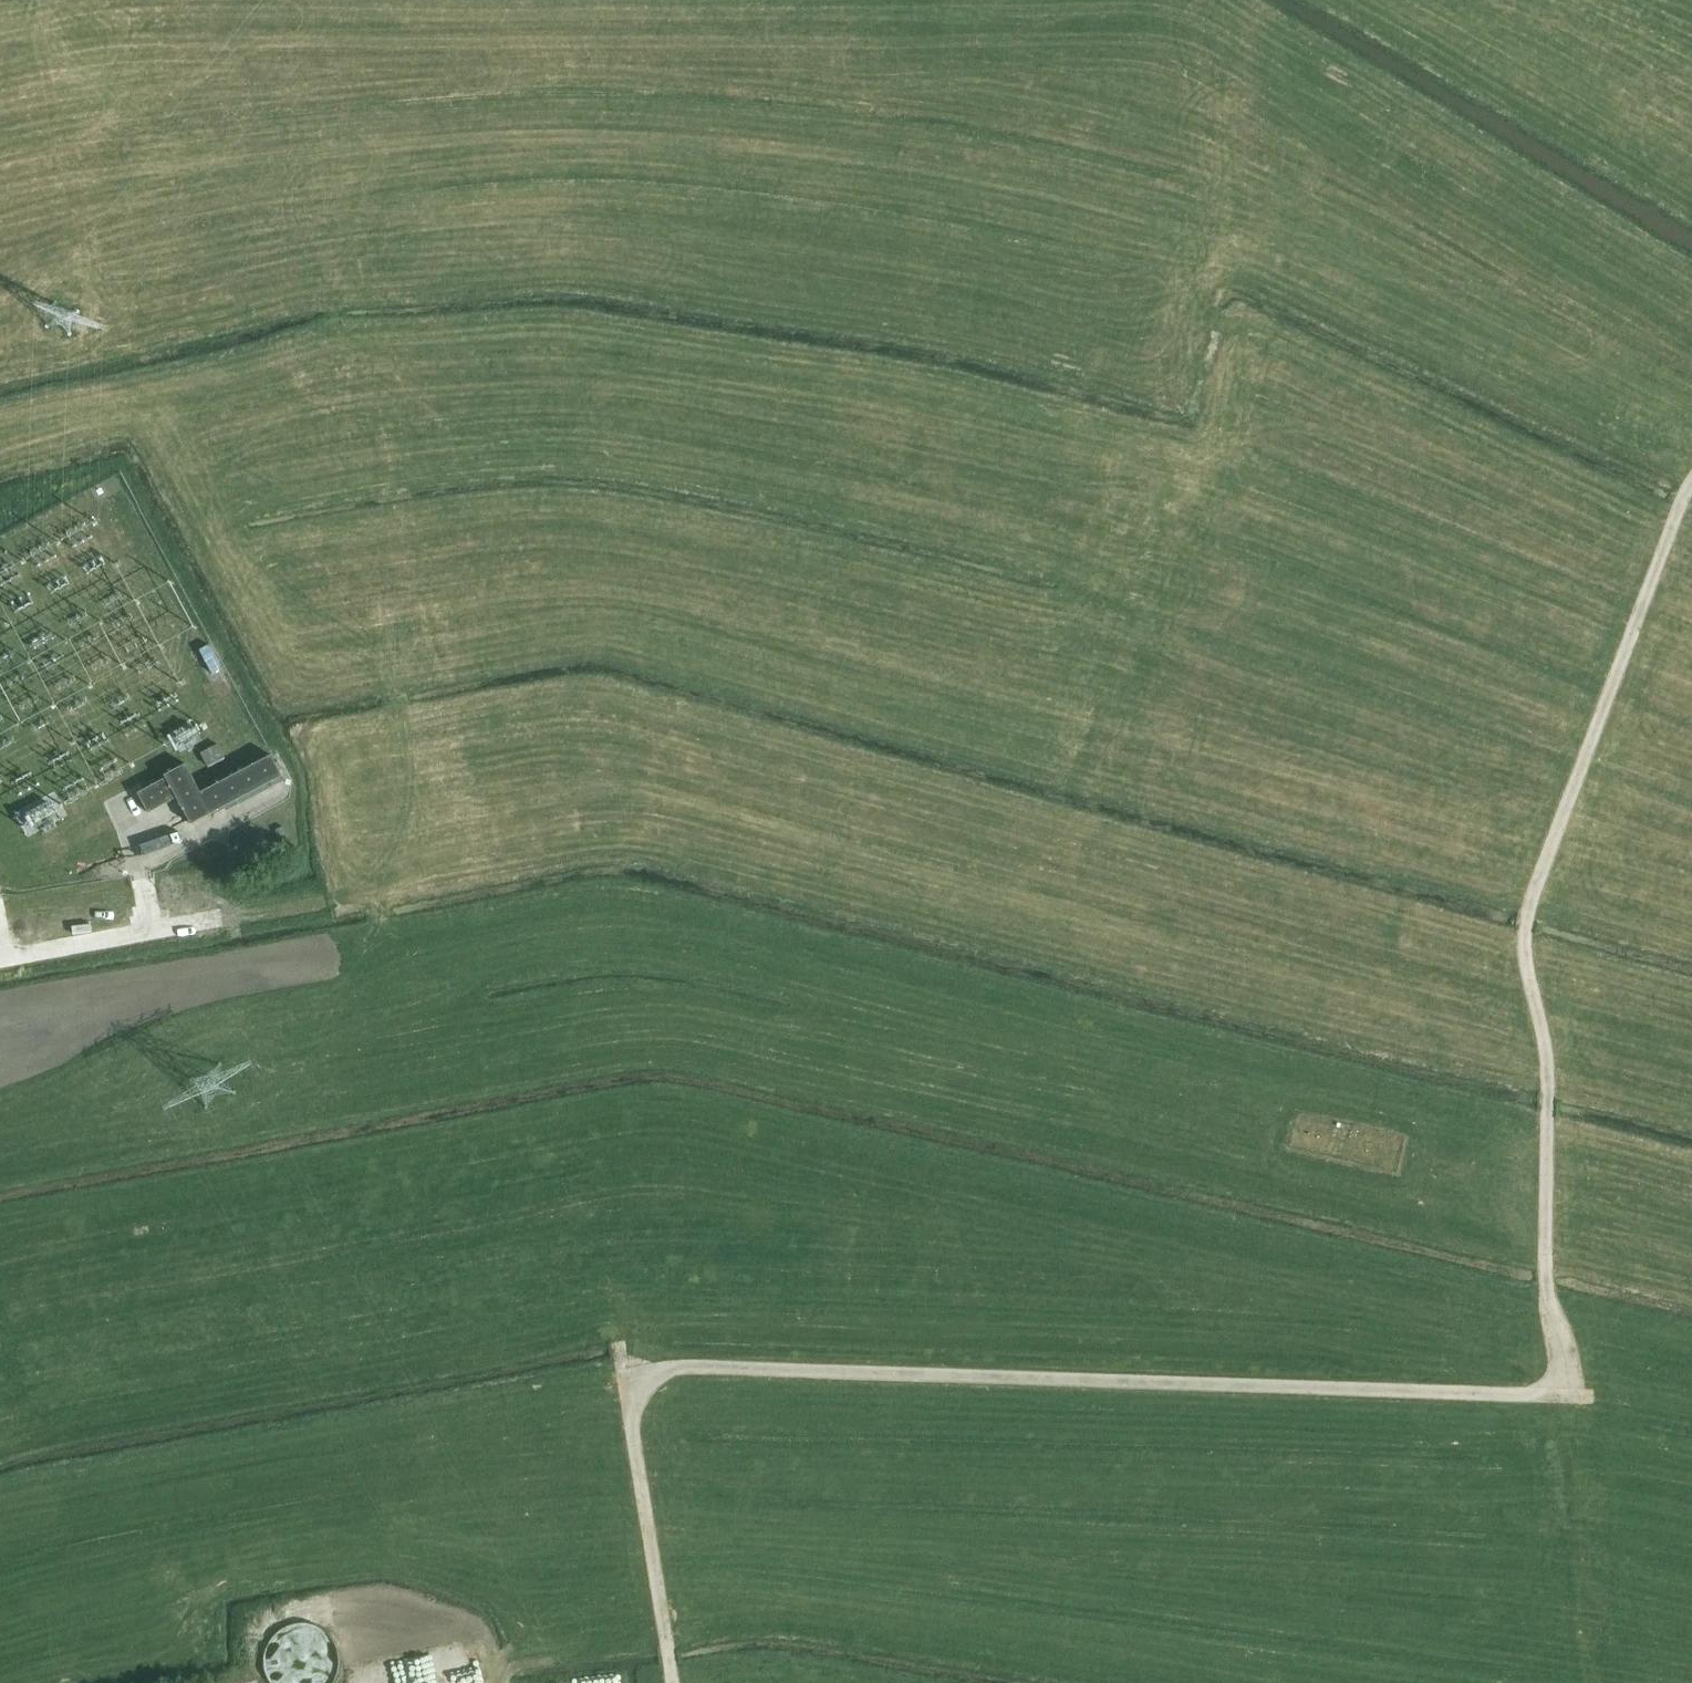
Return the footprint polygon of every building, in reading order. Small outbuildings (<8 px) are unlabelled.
[(213,651),(200,657),(213,684),(226,677),(213,651)] [(220,746),(203,754),(207,764),(224,755),(220,746)] [(282,775),(272,756),(202,793),(187,765),(167,775),(168,778),(140,793),(150,812),(178,797),(193,823),(282,775)] [(49,796),(23,801),(29,828),(54,822),(49,796)] [(269,1682),(334,1682),(339,1676),(341,1662),(339,1649),(333,1638),(323,1629),(311,1624),(298,1623),(285,1627),(275,1634),(267,1644),(263,1657),(264,1669),(268,1681),(269,1682)]
